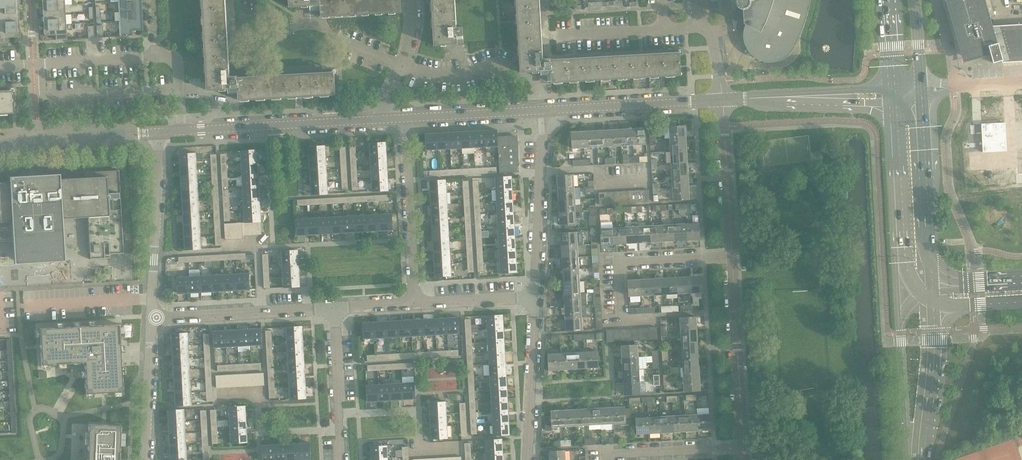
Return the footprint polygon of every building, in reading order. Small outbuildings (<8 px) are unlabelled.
[(18,8),(18,0),(0,0),(0,9),(18,8)] [(207,78),(207,91),(228,90),(228,96),(239,95),(239,101),(336,95),(334,72),(317,73),(317,76),(238,80),(238,76),(227,77),(223,0),(202,0),(207,78)] [(289,7),(310,6),(310,14),(321,13),(321,17),(401,13),(400,0),(289,0),(289,7)] [(433,19),(434,46),(443,45),(463,44),(462,27),(454,27),(452,0),(432,0),(433,19)] [(520,73),(541,72),(541,70),(547,70),(551,70),(552,82),(552,83),(681,75),(680,52),(663,53),(663,56),(551,62),(551,58),(540,59),(537,0),(516,0),(520,73)] [(737,2),(737,4),(738,5),(738,6),(740,7),(739,10),(738,12),(737,14),(736,16),(736,18),(736,20),(736,22),(737,25),(738,27),(739,28),(741,30),(743,31),(744,31),(744,33),(743,35),(744,38),(744,39),(744,41),(745,43),(745,44),(746,47),(747,49),(748,50),(748,51),(750,53),(750,54),(752,55),(753,56),(755,57),(756,59),(758,59),(760,60),(761,61),(762,61),(764,62),(765,62),(767,62),(769,62),(771,62),(773,62),(777,62),(779,61),(780,61),(782,60),(783,59),(786,57),(788,56),(789,55),(791,53),(792,51),(793,50),(794,49),(795,48),(797,42),(799,37),(802,31),(804,26),(806,21),(807,16),(809,10),(810,4),(811,0),(737,0),(737,2)] [(961,54),(964,62),(991,54),(993,63),(1002,61),(1002,63),(1021,61),(1021,25),(994,27),(986,0),(947,0),(946,0),(961,54)] [(140,1),(118,2),(119,12),(141,10),(140,1)] [(65,5),(43,6),(43,16),(65,15),(65,5)] [(0,9),(0,18),(19,17),(18,8),(0,9)] [(141,10),(119,12),(119,21),(141,20),(141,10)] [(65,15),(43,16),(44,25),(66,24),(65,15)] [(0,18),(0,28),(19,27),(19,17),(0,18)] [(141,20),(119,21),(120,36),(120,37),(131,36),(131,31),(142,30),(141,20)] [(66,24),(44,25),(44,36),(55,35),(56,40),(67,40),(67,39),(66,24)] [(0,28),(0,43),(9,43),(9,38),(20,37),(19,27),(0,28)] [(541,72),(541,77),(546,76),(546,82),(552,82),(551,70),(547,70),(541,70),(541,72)] [(481,78),(481,86),(481,87),(490,86),(489,78),(481,78)] [(13,114),(11,90),(0,91),(0,114),(13,114)] [(157,96),(158,105),(166,104),(166,96),(157,96)] [(982,124),(981,124),(983,152),(1007,151),(1005,123),(982,124)] [(669,127),(670,139),(686,138),(685,126),(669,127)] [(645,128),(633,129),(634,145),(646,144),(645,128)] [(633,129),(621,130),(621,146),(634,145),(633,129)] [(497,130),(485,131),(486,147),(498,146),(497,130)] [(608,130),(596,131),(597,147),(609,146),(608,130)] [(621,130),(608,130),(609,146),(621,146),(621,130)] [(473,131),(461,132),(462,148),(474,148),(473,131)] [(485,131),(473,131),(474,148),(486,147),(485,131)] [(596,131),(584,132),(585,148),(597,147),(596,131)] [(461,132),(449,133),(450,149),(462,148),(461,132)] [(585,148),(584,132),(571,132),(572,148),(585,148)] [(438,150),(438,133),(425,134),(426,150),(438,150)] [(449,133),(438,133),(438,150),(450,149),(449,133)] [(498,137),(500,173),(520,172),(518,136),(498,137)] [(686,138),(670,139),(671,152),(687,151),(686,138)] [(370,143),(371,155),(387,155),(386,142),(370,143)] [(309,147),(310,159),(326,158),(325,146),(309,147)] [(241,151),(242,163),(258,162),(257,150),(241,151)] [(687,151),(671,152),(671,164),(688,163),(687,151)] [(180,154),(181,167),(197,166),(196,153),(180,154)] [(387,155),(371,155),(371,167),(387,166),(387,155)] [(326,158),(310,159),(311,171),(326,170),(326,158)] [(258,162),(242,163),(243,175),(258,174),(258,162)] [(688,163),(671,164),(672,176),(688,175),(688,163)] [(197,166),(181,167),(181,178),(198,177),(197,166)] [(387,166),(371,167),(372,179),(388,178),(387,166)] [(55,261),(64,261),(61,219),(73,218),(87,217),(90,259),(105,258),(104,247),(108,246),(108,254),(124,254),(119,170),(85,172),(85,178),(59,179),(59,174),(8,177),(9,182),(0,183),(0,222),(8,222),(8,221),(11,221),(13,264),(37,262),(36,251),(40,251),(40,262),(55,261)] [(326,170),(311,171),(311,183),(327,182),(326,170)] [(258,174),(243,175),(243,187),(259,186),(258,174)] [(558,176),(558,188),(574,187),(574,175),(558,176)] [(688,175),(672,176),(673,188),(689,187),(688,175)] [(495,177),(496,189),(512,189),(512,176),(495,177)] [(198,177),(181,178),(182,190),(198,189),(198,177)] [(388,178),(372,179),(373,191),(389,191),(388,178)] [(430,181),(431,193),(447,192),(446,180),(430,181)] [(327,182),(311,183),(312,195),(328,194),(327,182)] [(259,186),(243,187),(244,199),(260,198),(259,186)] [(574,187),(558,188),(559,200),(575,199),(574,187)] [(689,187),(673,188),(673,201),(690,200),(689,187)] [(198,189),(182,190),(183,202),(199,201),(198,189)] [(512,189),(496,189),(497,201),(513,200),(512,189)] [(447,192),(431,193),(431,205),(447,204),(447,192)] [(260,198),(244,199),(245,210),(260,210),(260,198)] [(575,199),(559,200),(560,213),(582,211),(581,205),(575,205),(575,199)] [(513,200),(497,201),(497,213),(514,212),(513,200)] [(199,201),(183,202),(183,214),(200,213),(199,201)] [(447,204),(431,205),(432,217),(448,216),(447,204)] [(260,210),(245,210),(245,223),(249,222),(255,222),(261,222),(260,210)] [(582,211),(560,213),(560,225),(576,224),(576,218),(582,217),(582,211)] [(514,212),(497,213),(498,225),(514,224),(514,212)] [(200,213),(183,214),(184,226),(200,225),(200,213)] [(380,214),(368,215),(369,231),(381,231),(380,214)] [(392,214),(380,214),(381,231),(393,230),(392,214)] [(368,215),(356,216),(357,232),(369,231),(368,215)] [(344,216),(332,217),(333,233),(345,233),(344,216)] [(356,216),(344,216),(345,233),(357,232),(356,216)] [(448,216),(432,217),(433,229),(449,228),(448,216)] [(332,217),(320,218),(321,234),(333,233),(332,217)] [(320,218),(308,219),(309,235),(321,234),(320,218)] [(309,235),(308,219),(296,219),(297,236),(309,235)] [(243,239),(243,236),(242,223),(224,224),(225,240),(243,239)] [(699,223),(687,224),(687,240),(700,239),(699,223)] [(514,224),(498,225),(499,237),(515,236),(514,224)] [(687,224),(674,225),(675,241),(687,240),(687,224)] [(200,225),(184,226),(185,238),(201,237),(200,225)] [(662,225),(650,226),(651,242),(663,241),(662,225)] [(674,225),(662,225),(663,241),(675,241),(674,225)] [(650,226),(637,227),(638,243),(651,242),(650,226)] [(625,227),(613,228),(614,244),(626,243),(625,227)] [(637,227),(625,227),(626,243),(638,243),(637,227)] [(449,228),(433,229),(433,240),(449,240),(449,228)] [(614,244),(613,228),(601,229),(602,245),(614,244)] [(561,233),(561,245),(578,245),(577,232),(561,233)] [(515,236),(499,237),(499,249),(516,248),(515,236)] [(201,237),(185,238),(185,250),(202,249),(201,237)] [(449,240),(433,240),(434,252),(450,251),(449,240)] [(578,245),(561,245),(562,258),(578,257),(578,245)] [(516,248),(499,249),(500,261),(516,260),(516,248)] [(282,251),(283,263),(299,262),(298,250),(282,251)] [(450,251),(434,252),(435,264),(451,263),(450,251)] [(578,257),(562,258),(563,270),(579,269),(578,257)] [(516,260),(500,261),(501,273),(517,272),(516,260)] [(299,262),(283,263),(283,275),(299,274),(299,262)] [(451,263),(435,264),(435,277),(451,276),(451,263)] [(579,269),(563,270),(564,282),(580,281),(579,269)] [(237,274),(225,275),(226,291),(238,290),(237,274)] [(249,274),(237,274),(238,290),(250,289),(249,274)] [(299,274),(283,275),(284,288),(300,287),(299,274)] [(225,275),(213,276),(214,291),(226,291),(225,275)] [(201,276),(189,277),(190,293),(202,292),(201,276)] [(213,276),(201,276),(202,292),(214,291),(213,276)] [(702,276),(689,277),(690,293),(703,292),(702,276)] [(190,293),(189,277),(177,278),(178,293),(190,293)] [(689,277),(677,278),(678,294),(690,293),(689,277)] [(665,278),(653,279),(654,295),(666,294),(665,278)] [(677,278),(665,278),(666,294),(678,294),(677,278)] [(653,279),(641,280),(642,296),(654,295),(653,279)] [(642,296),(641,280),(628,280),(629,296),(642,296)] [(580,281),(564,282),(564,294),(580,293),(580,281)] [(580,293),(564,294),(565,306),(581,306),(587,305),(586,293),(580,293)] [(581,306),(565,306),(566,319),(582,318),(581,306)] [(487,316),(487,328),(504,327),(503,315),(487,316)] [(459,317),(447,318),(448,334),(460,333),(459,317)] [(680,317),(681,330),(697,329),(696,317),(680,317)] [(435,318),(423,319),(424,335),(436,335),(435,318)] [(447,318),(435,318),(436,335),(448,334),(447,318)] [(582,318),(566,319),(566,331),(582,330),(582,318)] [(423,319),(411,320),(412,336),(424,335),(423,319)] [(411,320),(399,321),(400,337),(412,336),(411,320)] [(387,321),(375,322),(376,338),(388,338),(387,321)] [(399,321),(387,321),(388,338),(400,337),(399,321)] [(376,338),(375,322),(363,323),(364,339),(376,338)] [(71,327),(39,329),(41,365),(57,364),(72,363),(84,362),(86,394),(122,392),(120,360),(121,360),(121,359),(120,359),(120,355),(120,354),(119,344),(120,344),(119,324),(102,325),(87,326),(71,327)] [(286,327),(287,340),(303,339),(302,326),(286,327)] [(504,327),(487,328),(488,340),(504,339),(504,327)] [(249,329),(237,330),(238,346),(250,345),(249,329)] [(261,329),(249,329),(250,345),(262,345),(261,329)] [(697,329),(681,330),(682,342),(698,341),(697,329)] [(237,330),(225,331),(226,347),(238,346),(237,330)] [(226,347),(225,331),(213,332),(214,347),(226,347)] [(172,334),(172,346),(189,345),(188,333),(172,334)] [(303,339),(287,340),(288,351),(304,351),(303,339)] [(504,339),(488,340),(489,352),(505,351),(504,339)] [(698,341),(682,342),(682,354),(699,353),(698,341)] [(622,345),(622,358),(639,357),(638,344),(622,345)] [(189,345),(172,346),(173,358),(189,357),(189,345)] [(304,351),(288,351),(289,363),(304,362),(304,351)] [(505,351),(489,352),(490,364),(506,363),(505,351)] [(597,351),(585,352),(586,368),(598,368),(597,351)] [(585,352),(573,353),(574,369),(586,368),(585,352)] [(573,353),(560,354),(561,370),(574,369),(573,353)] [(699,353),(682,354),(683,367),(699,366),(699,353)] [(561,370),(560,354),(548,354),(549,370),(561,370)] [(189,357),(173,358),(174,370),(190,369),(189,357)] [(639,357),(622,358),(623,370),(639,369),(639,357)] [(304,362),(289,363),(289,375),(305,374),(304,362)] [(506,363),(490,364),(490,376),(507,375),(506,363)] [(699,366),(683,367),(684,379),(700,378),(699,366)] [(190,369),(174,370),(174,382),(191,381),(190,369)] [(639,369),(623,370),(624,382),(640,381),(639,369)] [(305,374),(289,375),(290,387),(306,386),(305,374)] [(507,375),(490,376),(491,387),(507,386),(507,375)] [(700,378),(684,379),(684,391),(701,390),(700,378)] [(191,381),(174,382),(175,394),(192,393),(191,381)] [(640,381),(624,382),(625,395),(641,394),(640,381)] [(402,383),(390,384),(391,400),(403,399),(402,383)] [(415,383),(402,383),(403,399),(416,398),(415,383)] [(390,384),(379,385),(380,401),(391,400),(390,384)] [(380,401),(379,385),(367,386),(367,401),(380,401)] [(306,386),(290,387),(291,399),(306,398),(306,386)] [(507,386),(491,387),(492,399),(508,398),(507,386)] [(192,393),(175,394),(176,406),(192,405),(192,393)] [(508,398),(492,399),(492,411),(509,410),(508,398)] [(430,402),(431,415),(447,414),(446,402),(430,402)] [(230,407),(230,419),(246,418),(246,406),(230,407)] [(613,407),(601,408),(602,424),(614,423),(613,407)] [(625,407),(613,407),(614,423),(626,423),(625,407)] [(601,408),(588,409),(589,425),(602,424),(601,408)] [(168,410),(169,422),(185,421),(185,409),(168,410)] [(576,409),(564,410),(565,426),(577,426),(576,409)] [(588,409),(576,409),(577,426),(589,425),(588,409)] [(509,410),(492,411),(493,423),(509,422),(509,410)] [(565,426),(564,410),(551,411),(552,417),(545,417),(546,430),(553,429),(553,427),(565,426)] [(447,414),(431,415),(431,427),(447,426),(447,414)] [(710,414),(697,415),(698,431),(711,430),(710,414)] [(685,415),(673,416),(674,432),(686,431),(685,415)] [(697,415),(685,415),(686,431),(698,431),(697,415)] [(673,416),(661,417),(662,433),(674,432),(673,416)] [(650,434),(649,417),(636,418),(637,434),(650,434)] [(661,417),(649,417),(650,434),(662,433),(661,417)] [(246,418),(230,419),(231,431),(247,430),(246,418)] [(185,421),(169,422),(170,434),(186,433),(185,421)] [(509,422),(493,423),(494,435),(510,434),(509,422)] [(120,425),(89,424),(87,459),(119,459),(119,452),(120,425)] [(447,426),(431,427),(432,439),(448,438),(447,426)] [(247,430),(231,431),(232,443),(248,442),(247,430)] [(186,433),(170,434),(170,446),(187,445),(186,433)] [(486,440),(487,452),(503,451),(502,439),(486,440)] [(310,443),(298,444),(299,459),(311,459),(310,443)] [(274,445),(275,459),(287,459),(286,444),(274,445)] [(286,444),(287,459),(289,459),(299,459),(298,444),(286,444)] [(187,445),(170,446),(171,458),(187,457),(187,445)] [(274,445),(262,446),(263,459),(275,459),(274,445)] [(371,446),(372,459),(388,458),(387,446),(382,446),(373,446),(371,446)] [(550,459),(566,459),(566,450),(550,451),(550,459)] [(487,452),(487,459),(504,459),(503,451),(487,452)]
